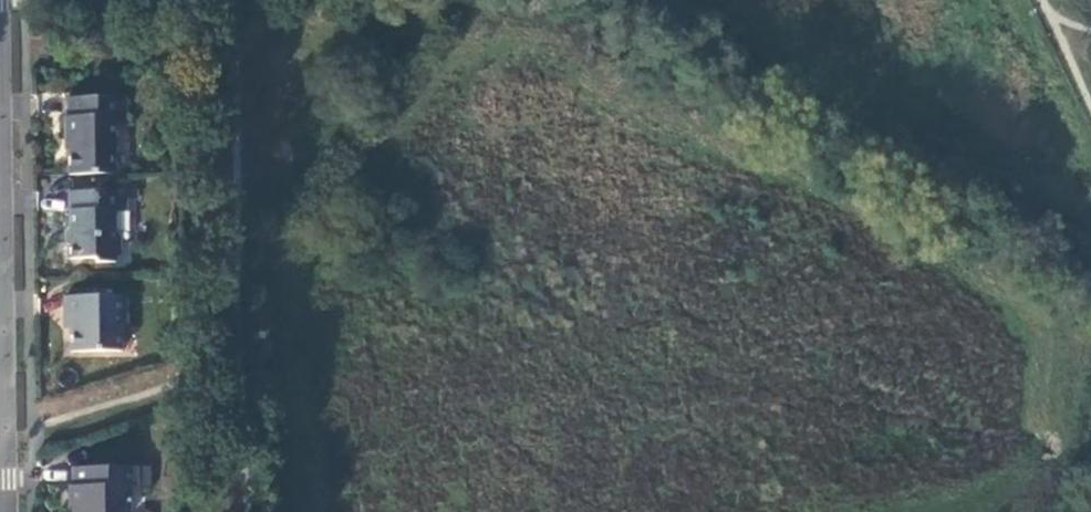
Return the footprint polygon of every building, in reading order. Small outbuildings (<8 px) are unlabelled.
[(67,143),(67,173),(108,173),(107,122),(118,122),(118,96),(66,97),(66,119),(62,119),(62,143),(67,143)] [(121,190),(68,192),(68,216),(60,230),(61,244),(66,252),(67,262),(89,261),(89,267),(110,266),(110,257),(117,249),(116,238),(111,233),(111,217),(122,216),(121,199),(121,190)] [(133,190),(121,190),(121,199),(133,199),(133,190)] [(117,280),(57,280),(58,299),(63,299),(64,336),(108,335),(107,314),(117,314),(117,280)] [(134,470),(74,470),(75,486),(68,486),(68,510),(72,510),(72,511),(126,511),(125,486),(134,486),(134,470)]
